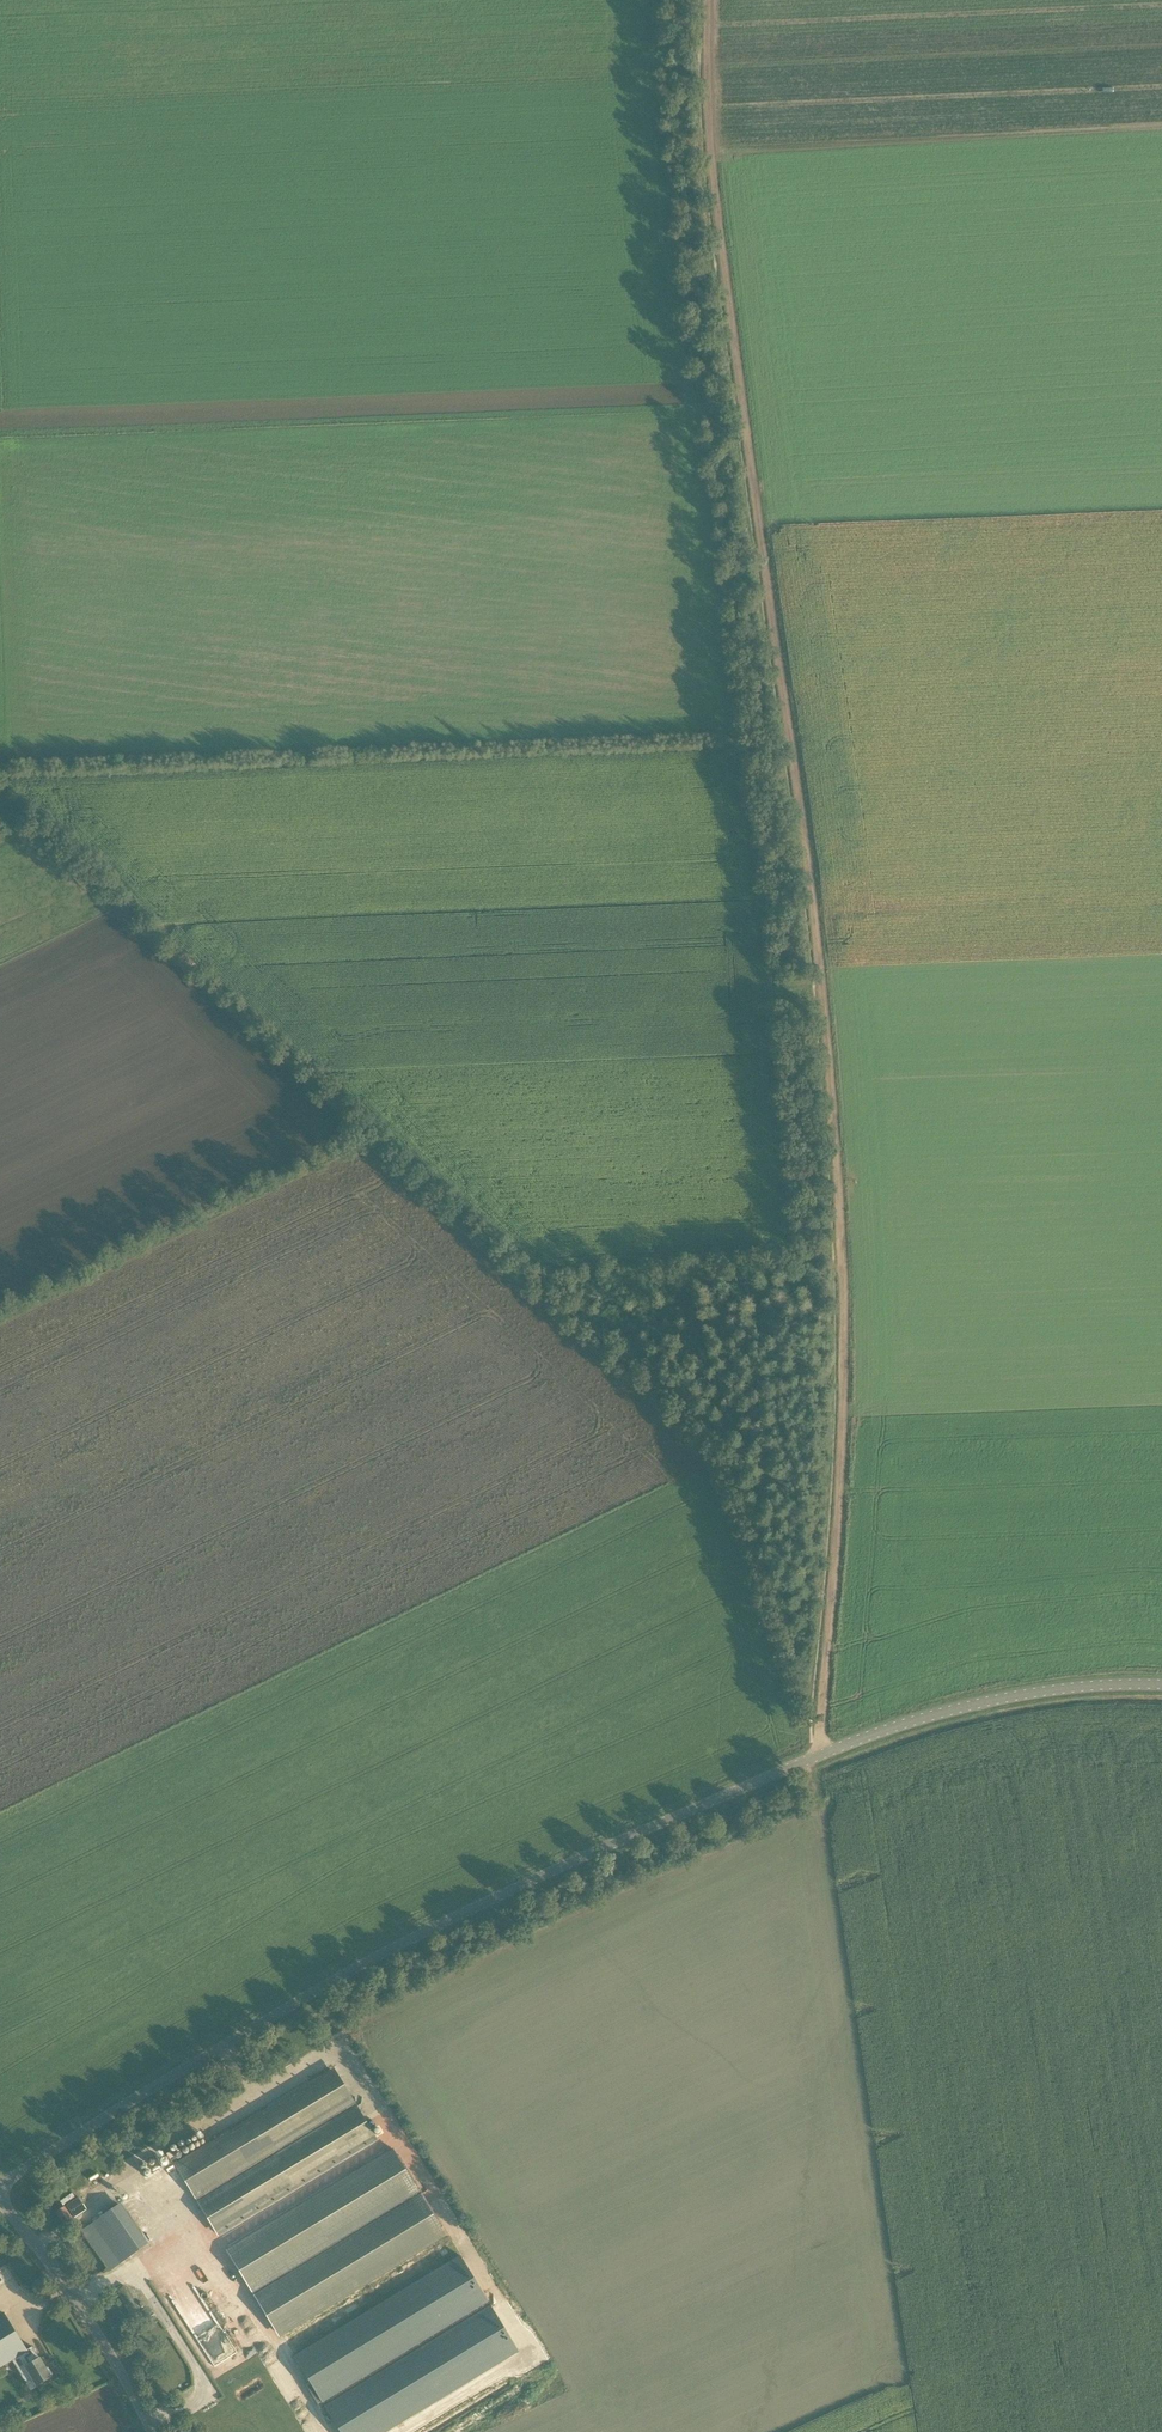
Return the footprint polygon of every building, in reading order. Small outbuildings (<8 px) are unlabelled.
[(178,2164),(220,2235),(375,2141),(332,2070),(178,2164)] [(443,2228),(399,2156),(398,2157),(393,2149),(225,2251),(233,2265),(237,2263),(281,2336),(446,2237),(441,2229),(443,2228)] [(57,2212),(65,2226),(73,2220),(64,2207),(57,2212)] [(119,2207),(87,2227),(110,2264),(142,2245),(119,2207)] [(294,2357),(340,2431),(387,2431),(518,2352),(460,2256),(294,2357)] [(165,2295),(173,2310),(195,2299),(187,2283),(165,2295)] [(0,2315),(0,2369),(20,2357),(26,2367),(19,2371),(27,2383),(25,2384),(28,2387),(29,2387),(31,2390),(51,2378),(50,2376),(52,2375),(48,2368),(46,2369),(40,2359),(32,2347),(26,2351),(3,2313),(3,2314),(3,2313),(0,2315)]
